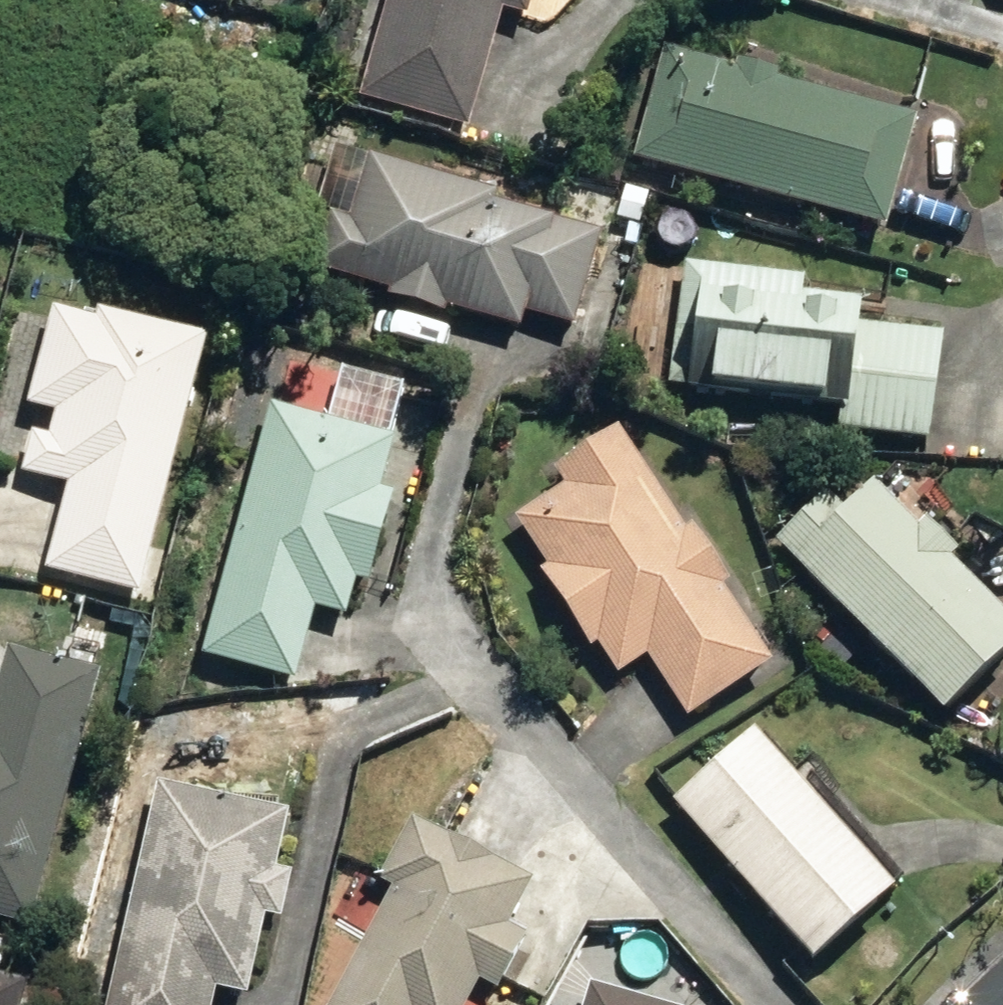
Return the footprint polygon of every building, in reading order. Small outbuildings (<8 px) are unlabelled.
[(464,133),(495,18),(519,24),(526,0),(384,0),(356,103),(464,133)] [(630,164),(879,236),(910,127),(772,87),(775,76),(732,63),(729,75),(661,55),(630,164)] [(322,148),(345,155),(352,132),(329,125),(322,148)] [(440,313),(514,335),(519,319),(565,331),(593,242),(489,210),(491,201),(363,162),(345,224),(323,218),(307,272),(384,296),(381,302),(439,319),(440,313)] [(612,221),(632,227),(640,204),(618,198),(612,221)] [(835,438),(924,447),(936,339),(850,330),(853,310),(796,303),(797,285),(680,271),(667,395),(838,413),(835,438)] [(40,575),(133,599),(198,347),(91,320),(89,328),(46,317),(22,409),(50,417),(44,445),(25,440),(15,477),(62,488),(40,575)] [(198,659),(290,683),(309,613),(338,621),(348,586),(362,590),(386,498),(373,495),(387,445),(263,412),(198,659)] [(642,664),(682,724),(764,671),(714,594),(720,590),(684,536),(679,539),(612,433),(547,475),(559,492),(512,523),(543,572),(536,576),(587,654),(595,650),(615,681),(642,664)] [(937,727),(1002,666),(1002,638),(865,492),(836,519),(821,504),(773,549),(937,727)] [(91,682),(0,658),(0,928),(23,934),(91,682)] [(670,813),(806,975),(887,906),(750,744),(670,813)] [(209,998),(238,1004),(256,924),(275,928),(285,883),(269,879),(283,817),(152,788),(103,1004),(207,1004),(209,998)] [(470,996),(488,1004),(517,952),(500,943),(526,896),(407,829),(372,890),(388,899),(330,1004),(465,1004),(470,996)] [(53,937),(60,907),(34,901),(27,930),(53,937)] [(15,992),(0,988),(0,1004),(12,1004),(15,992)] [(586,995),(583,1004),(619,1004),(586,995)]
